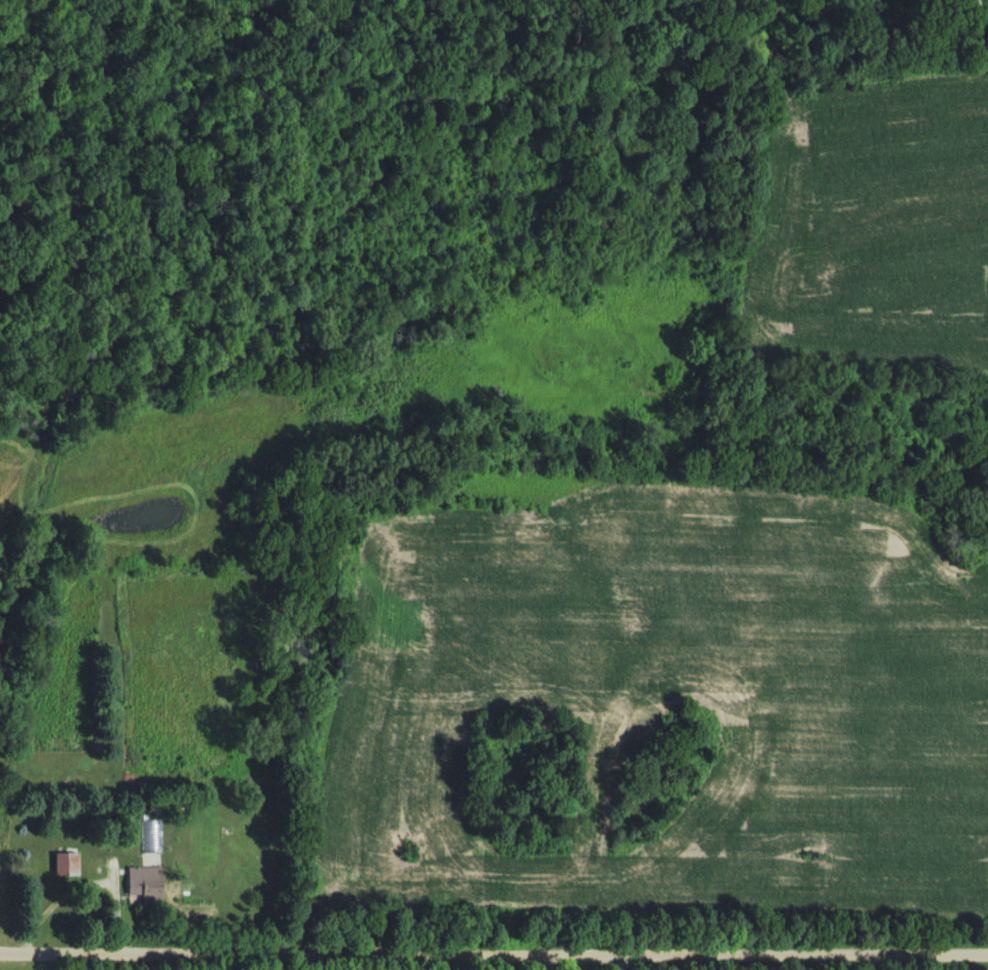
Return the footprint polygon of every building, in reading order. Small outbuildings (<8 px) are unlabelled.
[(80,854),(57,854),(57,878),(80,878),(80,854)] [(128,897),(143,897),(143,907),(164,907),(164,870),(128,870),(128,897)]
